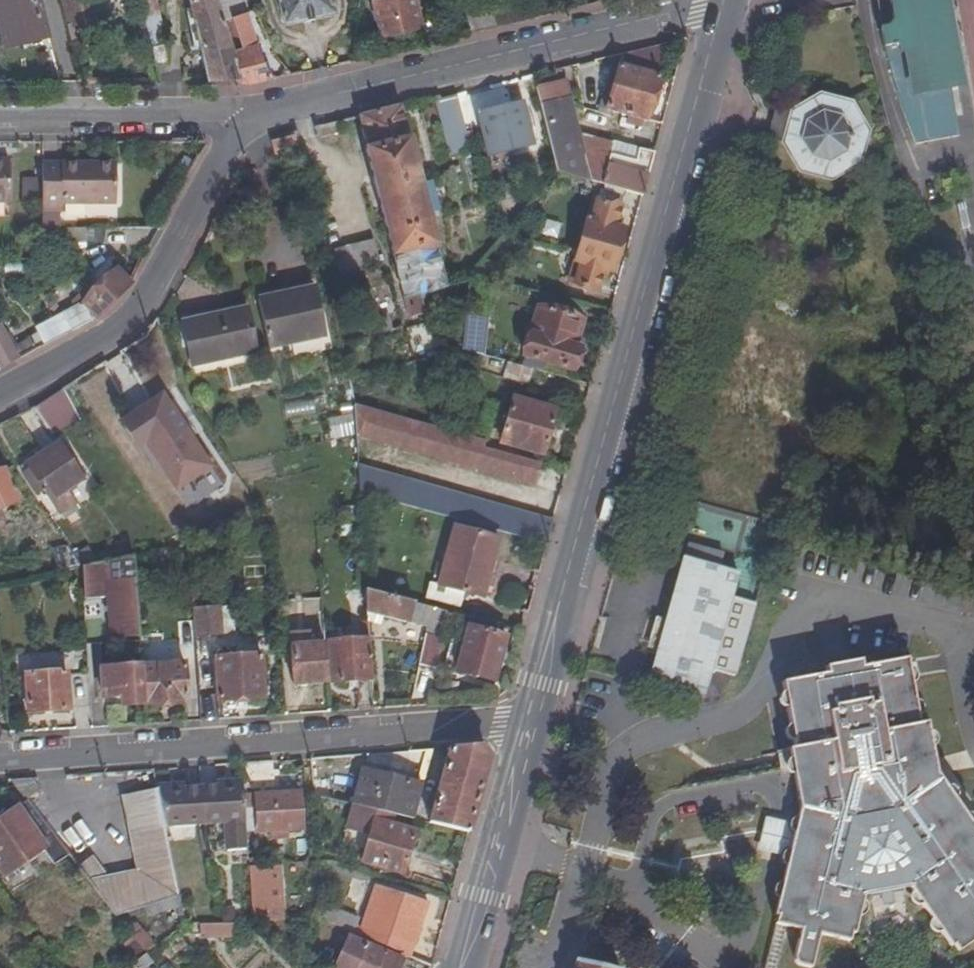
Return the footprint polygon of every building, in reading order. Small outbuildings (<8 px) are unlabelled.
[(38,0),(0,0),(0,26),(5,43),(47,31),(38,0)] [(155,60),(167,58),(165,36),(157,0),(142,0),(155,60)] [(216,0),(190,0),(207,79),(207,80),(238,77),(241,81),(233,51),(223,19),(216,0)] [(244,0),(216,0),(223,19),(236,15),(248,11),(244,0)] [(336,11),(334,0),(280,0),(285,22),(336,11)] [(413,0),(376,0),(373,1),(380,34),(419,25),(413,0)] [(875,3),(879,27),(884,51),(890,74),(899,100),(907,120),(919,144),(958,137),(951,92),(934,0),(875,0),(875,3)] [(951,92),(962,91),(945,0),(934,0),(951,92)] [(248,11),(250,18),(261,14),(258,7),(248,11)] [(268,78),(250,18),(248,11),(236,15),(246,47),(233,51),(241,81),(251,81),(257,81),(260,81),(268,78)] [(246,47),(236,15),(223,19),(233,51),(246,47)] [(621,67),(612,96),(608,109),(648,120),(669,42),(625,54),(621,67)] [(613,65),(605,93),(612,96),(621,67),(613,65)] [(437,96),(452,155),(473,150),(459,95),(442,100),(440,95),(437,96)] [(779,109),(770,141),(774,142),(786,146),(805,175),(832,182),(863,162),(870,133),(852,105),(823,96),(795,114),(783,111),(779,109)] [(585,156),(579,133),(571,97),(542,103),(556,162),(585,156)] [(480,115),(489,151),(533,139),(524,104),(480,115)] [(421,314),(421,292),(445,286),(414,153),(411,152),(400,105),(358,115),(405,317),(421,314)] [(322,124),(317,125),(320,137),(338,133),(335,121),(322,124)] [(270,136),(275,155),(297,150),(293,130),(270,136)] [(638,147),(579,133),(585,156),(556,162),(558,173),(587,181),(591,181),(588,169),(610,163),(609,157),(622,153),(635,159),(638,147)] [(643,195),(657,147),(638,147),(635,159),(622,153),(609,157),(610,163),(588,169),(591,181),(626,191),(643,195)] [(10,201),(10,159),(0,159),(0,201),(10,201)] [(41,226),(60,226),(59,200),(113,200),(113,159),(41,160),(41,226)] [(601,196),(600,200),(622,206),(626,191),(591,181),(587,181),(584,192),(601,196)] [(622,206),(600,200),(594,222),(588,220),(583,241),(620,250),(625,230),(616,228),(622,206)] [(57,245),(100,239),(98,225),(55,230),(57,245)] [(332,250),(338,275),(377,265),(371,240),(332,250)] [(606,268),(614,271),(620,250),(583,241),(577,260),(583,262),(577,283),(600,289),(606,268)] [(33,337),(25,341),(32,353),(34,352),(95,319),(99,315),(131,283),(116,269),(79,303),(30,331),(33,337)] [(323,337),(313,288),(257,299),(268,348),(323,337)] [(577,347),(574,346),(586,303),(555,296),(551,313),(535,308),(522,356),(571,369),(577,347)] [(180,324),(189,366),(254,352),(245,310),(180,324)] [(478,355),(484,319),(465,318),(460,351),(478,355)] [(0,330),(0,370),(17,361),(0,330)] [(32,353),(25,341),(14,348),(20,360),(32,353)] [(502,378),(526,385),(531,368),(507,362),(502,378)] [(35,403),(33,404),(51,433),(78,416),(60,389),(50,395),(48,397),(35,403)] [(142,437),(173,486),(208,464),(162,391),(120,418),(135,441),(142,437)] [(542,455),(556,409),(515,397),(502,443),(542,455)] [(314,413),(312,400),(282,402),(283,416),(314,413)] [(484,449),(486,443),(351,406),(353,436),(534,485),(539,465),(484,449)] [(325,437),(347,437),(347,416),(325,417),(325,437)] [(79,477),(56,440),(22,462),(25,466),(19,470),(32,491),(39,486),(55,511),(70,501),(62,488),(79,477)] [(452,518),(459,520),(548,542),(554,520),(356,465),(358,494),(452,518)] [(16,499),(1,469),(0,469),(0,507),(16,499)] [(450,527),(457,527),(459,520),(452,518),(450,527)] [(493,560),(500,539),(457,527),(441,585),(484,597),(490,576),(494,577),(498,561),(493,560)] [(692,539),(688,554),(727,564),(731,550),(692,539)] [(93,561),(83,546),(70,554),(77,565),(93,561)] [(70,554),(66,548),(50,559),(56,570),(77,565),(70,554)] [(128,553),(100,559),(103,595),(107,637),(135,634),(128,553)] [(688,554),(654,677),(711,693),(718,666),(743,673),(763,600),(738,593),(745,569),(727,564),(688,554)] [(77,565),(80,598),(103,595),(100,559),(93,561),(77,565)] [(432,627),(437,609),(365,590),(367,610),(432,627)] [(372,679),(367,610),(326,613),(331,682),(372,679)] [(192,643),(190,619),(180,620),(182,643),(192,643)] [(492,683),(506,636),(469,626),(455,673),(492,683)] [(327,682),(323,634),(291,636),(295,684),(327,682)] [(418,663),(435,667),(442,638),(425,634),(418,663)] [(265,693),(262,654),(217,656),(220,696),(265,693)] [(801,743),(804,760),(800,761),(804,784),(802,786),(806,806),(800,832),(797,845),(780,922),(790,924),(804,927),(798,956),(799,958),(803,963),(816,966),(824,931),(855,938),(856,931),(859,931),(864,913),(861,912),(864,898),(867,898),(868,890),(875,889),(885,888),(886,893),(887,897),(898,895),(897,890),(897,886),(906,884),(912,882),(916,888),(921,888),(928,899),(926,901),(936,916),(938,915),(948,929),(946,931),(954,943),(957,942),(961,949),(973,941),(973,830),(973,829),(964,816),(954,800),(945,788),(939,779),(933,744),(930,730),(928,720),(924,720),(922,721),(921,714),(918,698),(914,680),(911,664),(909,655),(868,662),(868,668),(863,673),(842,677),(835,675),(834,669),(789,677),(791,687),(794,686),(796,701),(794,701),(796,719),(799,719),(802,734),(799,734),(801,743)] [(868,668),(868,662),(867,658),(861,660),(858,657),(840,660),(841,663),(835,664),(834,669),(835,675),(842,677),(863,673),(868,668)] [(186,697),(184,662),(138,666),(142,701),(186,697)] [(99,668),(102,699),(125,697),(125,702),(142,701),(138,666),(99,668)] [(68,708),(65,670),(26,673),(29,711),(68,708)] [(800,761),(804,760),(801,743),(783,746),(786,762),(800,761)] [(939,779),(945,788),(947,786),(942,779),(936,744),(933,744),(939,779)] [(477,746),(448,749),(435,796),(428,822),(468,832),(478,795),(489,758),(477,746)] [(246,790),(273,786),(270,761),(243,762),(246,790)] [(412,818),(420,792),(421,786),(360,770),(351,805),(355,805),(394,814),(412,818)] [(8,778),(25,799),(40,789),(31,776),(8,778)] [(154,779),(140,782),(141,789),(155,787),(154,779)] [(245,821),(240,781),(201,784),(204,824),(245,821)] [(204,824),(201,784),(155,787),(163,827),(204,824)] [(135,867),(102,873),(87,854),(74,864),(112,914),(177,897),(170,861),(155,787),(141,789),(121,792),(135,867)] [(300,790),(254,794),(258,832),(270,831),(270,835),(278,835),(277,831),(285,830),(304,828),(300,790)] [(435,796),(420,792),(412,818),(428,822),(435,796)] [(41,851),(51,865),(66,854),(25,799),(0,817),(0,875),(2,878),(41,851)] [(954,800),(964,816),(966,814),(956,799),(954,800)] [(416,832),(390,825),(394,814),(355,805),(344,843),(366,849),(361,863),(402,876),(416,832)] [(792,846),(797,845),(800,832),(798,832),(794,829),(792,825),(790,821),(773,817),(769,816),(762,849),(766,849),(783,853),(784,851),(788,847),(792,846)] [(257,871),(257,865),(256,859),(249,859),(250,871),(257,871)] [(281,921),(278,865),(257,865),(257,871),(250,871),(255,922),(281,921)] [(362,936),(411,957),(429,903),(379,886),(362,936)] [(349,931),(355,918),(321,903),(322,920),(349,931)] [(221,922),(195,923),(195,934),(230,933),(230,922),(221,922)] [(769,967),(779,967),(790,924),(780,922),(769,967)] [(142,954),(151,947),(133,924),(124,930),(130,938),(121,945),(133,961),(142,954)] [(402,960),(341,934),(327,967),(399,967),(402,960)] [(624,966),(580,956),(577,967),(623,967),(624,966)]
